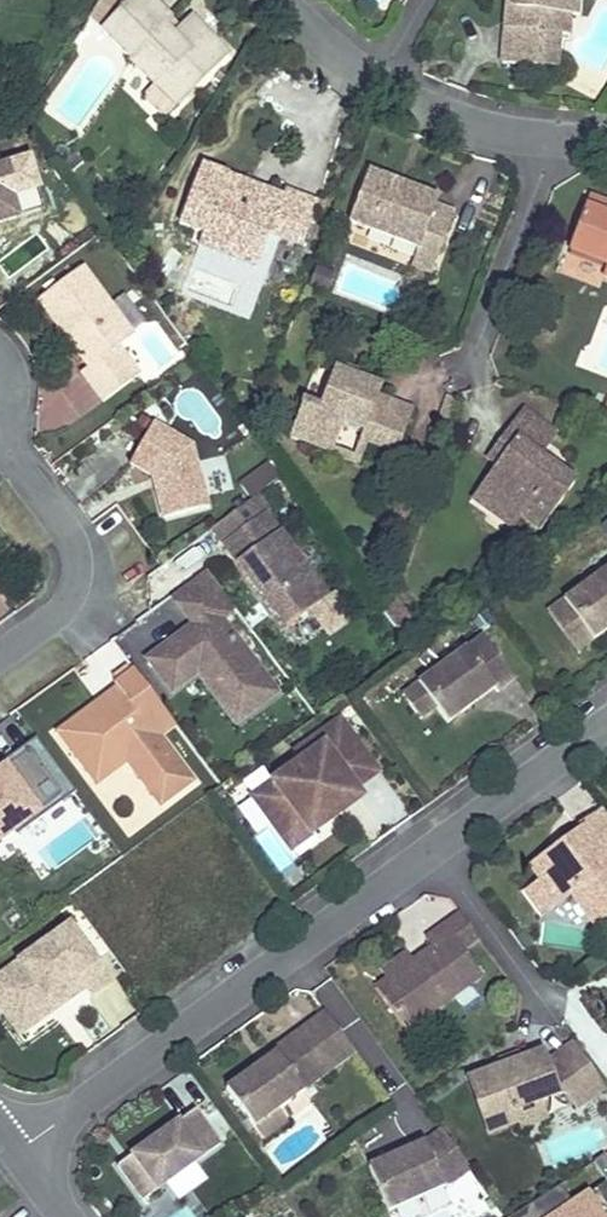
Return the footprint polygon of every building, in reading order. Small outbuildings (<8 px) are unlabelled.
[(130,3),(127,0),(100,0),(89,18),(103,31),(130,3)] [(151,0),(133,0),(130,3),(103,31),(156,84),(146,94),(146,101),(159,114),(166,115),(191,89),(227,53),(192,18),(180,29),(174,35),(164,26),(170,19),(151,0)] [(511,28),(506,27),(502,63),(539,67),(542,33),(558,34),(566,35),(568,15),(575,15),(577,0),(514,0),(511,28)] [(506,27),(511,28),(514,0),(508,0),(506,27)] [(180,29),(170,19),(164,26),(174,35),(180,29)] [(558,34),(542,33),(539,67),(555,68),(558,34)] [(18,217),(0,159),(0,222),(18,217)] [(247,183),(200,166),(179,224),(203,232),(202,236),(238,250),(240,245),(262,253),(270,232),(303,245),(319,202),(285,190),(283,197),(280,202),(245,189),(247,183)] [(396,182),(367,172),(348,222),(418,248),(438,255),(454,213),(434,206),(437,198),(405,186),(403,190),(395,187),(396,182)] [(396,182),(395,187),(403,190),(405,186),(396,182)] [(283,197),(247,183),(245,189),(280,202),(283,197)] [(589,197),(568,249),(606,264),(602,276),(606,277),(606,203),(589,197)] [(438,255),(418,248),(412,264),(432,272),(438,255)] [(112,306),(82,268),(39,302),(70,341),(76,335),(84,344),(77,350),(92,368),(85,373),(108,402),(143,374),(121,346),(135,334),(133,332),(112,306)] [(76,335),(70,341),(77,350),(84,344),(76,335)] [(382,386),(333,368),(319,406),(302,400),(293,425),(334,440),(341,422),(364,430),(360,440),(397,454),(413,410),(378,397),(382,386)] [(456,398),(451,396),(437,432),(443,435),(456,398)] [(521,410),(504,434),(513,441),(495,466),(479,487),(521,517),(538,530),(573,484),(539,459),(556,435),(521,410)] [(155,426),(132,466),(153,478),(159,477),(162,487),(157,488),(164,521),(209,509),(194,449),(155,426)] [(504,434),(486,459),(495,466),(513,441),(504,434)] [(252,501),(278,477),(264,462),(238,485),(252,501)] [(162,487),(159,477),(153,478),(157,488),(162,487)] [(479,487),(472,498),(513,528),(521,517),(479,487)] [(225,544),(287,629),(328,598),(266,514),(225,544)] [(561,596),(590,636),(606,623),(606,562),(561,596)] [(276,694),(220,619),(235,608),(207,571),(174,596),(195,625),(202,634),(195,639),(189,630),(149,660),(172,692),(197,673),(207,665),(230,697),(239,690),(254,710),(276,694)] [(392,594),(378,604),(391,620),(404,611),(392,594)] [(590,636),(561,596),(546,607),(575,647),(590,636)] [(404,611),(391,620),(406,640),(418,630),(404,611)] [(195,625),(189,630),(195,639),(202,634),(195,625)] [(497,692),(515,679),(483,635),(418,684),(436,708),(447,723),(494,688),(497,692)] [(207,665),(197,673),(235,724),(254,710),(239,690),(230,697),(207,665)] [(72,753),(90,777),(111,762),(128,764),(128,765),(161,810),(196,783),(163,738),(156,730),(171,718),(135,671),(116,685),(121,692),(108,702),(105,698),(77,719),(92,738),(72,753)] [(436,708),(418,684),(403,695),(421,719),(436,708)] [(77,719),(57,734),(72,753),(92,738),(77,719)] [(171,719),(156,730),(163,738),(177,727),(171,719)] [(354,789),(377,773),(341,722),(298,752),(304,761),(254,797),(285,839),(304,825),(312,834),(344,811),(337,802),(354,789)] [(77,793),(37,741),(0,769),(0,851),(77,793)] [(111,762),(90,777),(98,788),(128,765),(128,764),(111,762)] [(362,799),(354,789),(337,802),(344,811),(362,799)] [(599,812),(575,830),(577,833),(526,870),(537,885),(532,889),(548,911),(567,897),(590,927),(606,915),(606,823),(599,812)] [(312,834),(304,825),(285,839),(291,848),(312,834)] [(548,911),(532,889),(522,896),(538,918),(548,911)] [(479,937),(461,913),(445,924),(463,949),(479,937)] [(406,1031),(483,975),(463,949),(445,924),(426,938),(432,947),(414,960),(387,980),(375,989),(406,1031)] [(110,981),(69,925),(0,976),(0,988),(22,1017),(56,992),(64,1003),(84,989),(90,997),(110,981)] [(414,960),(407,952),(381,971),(387,980),(414,960)] [(64,1003),(56,992),(22,1017),(0,988),(0,1010),(19,1036),(64,1003)] [(326,1010),(273,1049),(275,1053),(226,1088),(254,1126),(356,1052),(326,1010)] [(579,1106),(606,1086),(574,1043),(546,1062),(543,1052),(520,1060),(518,1061),(503,1066),(469,1079),(489,1133),(521,1121),(517,1110),(541,1101),(568,1090),(579,1106)] [(518,1053),(501,1060),(503,1066),(518,1061),(520,1060),(518,1053)] [(547,1119),(541,1101),(517,1110),(521,1121),(523,1128),(547,1119)] [(198,1112),(196,1109),(179,1122),(181,1125),(198,1112)] [(143,1201),(221,1144),(198,1112),(181,1125),(179,1122),(133,1155),(135,1158),(120,1169),(143,1201)] [(472,1171),(443,1130),(426,1141),(370,1166),(390,1211),(445,1187),(455,1182),(472,1171)] [(135,1158),(133,1155),(118,1166),(120,1169),(135,1158)] [(568,1202),(559,1189),(528,1211),(532,1216),(545,1216),(568,1202)] [(590,1192),(551,1216),(606,1216),(590,1192)]
